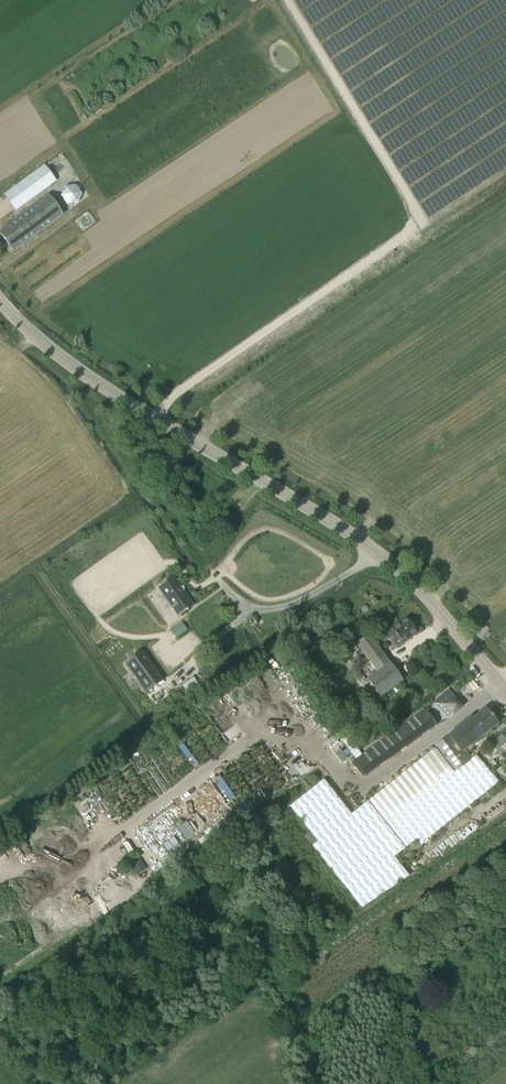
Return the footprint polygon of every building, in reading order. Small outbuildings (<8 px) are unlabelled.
[(43,188),(56,179),(45,164),(5,193),(17,209),(44,190),(43,188)] [(69,205),(84,195),(75,182),(60,192),(69,205)] [(48,195),(16,218),(17,220),(0,232),(0,234),(13,252),(63,215),(48,195)] [(158,588),(178,616),(194,605),(174,577),(158,588)] [(392,629),(386,633),(396,647),(402,643),(418,632),(407,618),(392,628),(392,629)] [(370,634),(356,643),(369,661),(356,671),(364,681),(367,679),(380,698),(404,681),(390,662),(370,634)] [(126,664),(146,692),(164,680),(143,651),(126,664)] [(432,704),(446,721),(463,708),(449,691),(432,704)] [(205,712),(218,722),(227,711),(213,700),(205,712)] [(473,718),(472,716),(449,735),(451,738),(462,751),(463,751),(498,723),(486,708),(473,718)] [(437,724),(426,709),(351,763),(362,778),(437,724)] [(505,743),(505,737),(503,733),(491,742),(497,750),(505,743)] [(439,747),(436,750),(435,748),(351,814),(324,780),(285,811),(312,845),(306,850),(355,914),(408,875),(393,856),(416,838),(420,843),(498,783),(477,755),(470,761),(463,751),(462,751),(451,738),(447,741),(444,736),(435,743),(439,747)] [(18,854),(20,859),(31,854),(29,849),(18,854)] [(139,859),(129,865),(135,875),(145,868),(139,859)] [(46,937),(49,943),(59,938),(56,932),(46,937)]
